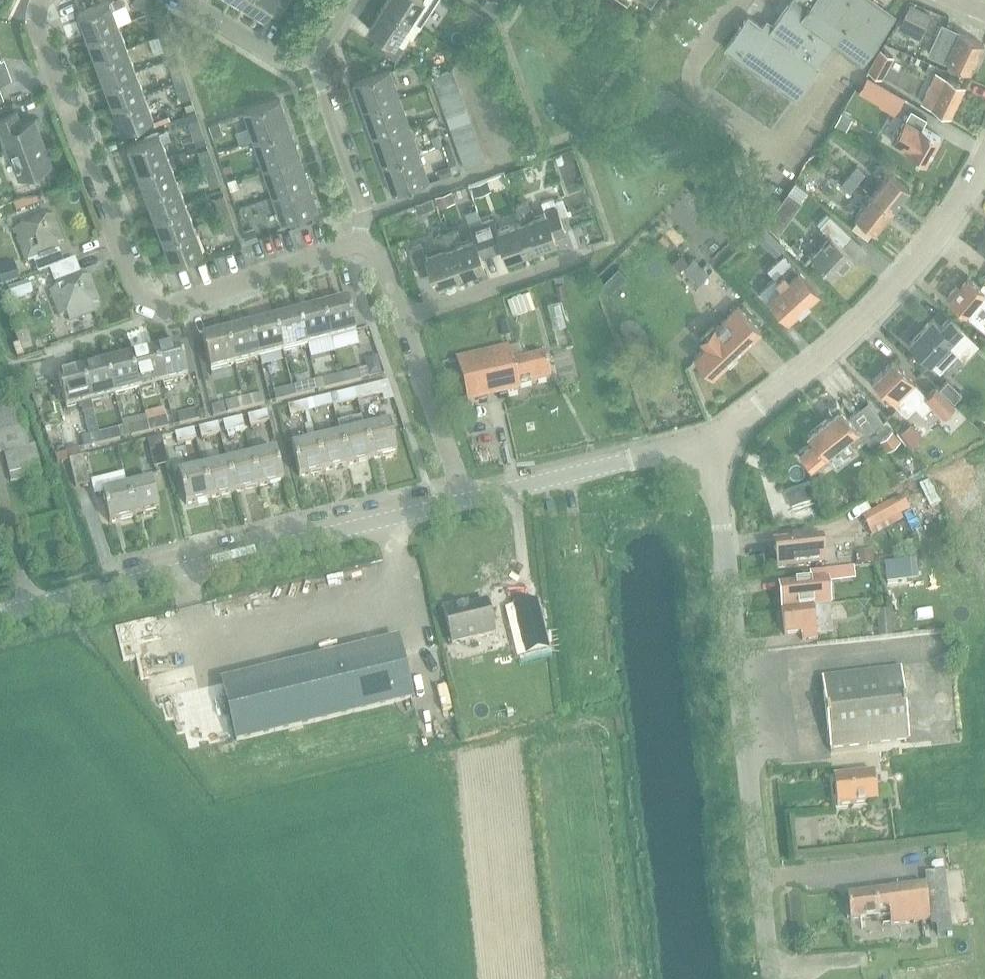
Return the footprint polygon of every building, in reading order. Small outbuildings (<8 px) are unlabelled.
[(147,12),(153,3),(147,0),(133,0),(132,3),(147,12)] [(241,1),(263,15),(269,5),(279,11),(285,0),(242,0),(241,1)] [(383,4),(418,27),(436,0),(386,0),(383,4)] [(725,48),(730,52),(736,55),(736,56),(794,97),(795,96),(817,65),(814,63),(831,39),(861,61),(894,15),(887,10),(872,0),(791,0),(773,25),(761,26),(747,16),(737,30),(726,46),(725,48)] [(87,36),(118,24),(109,1),(78,13),(87,36)] [(419,27),(418,27),(383,4),(369,26),(379,33),(372,44),(396,60),(403,50),(393,44),(401,32),(411,39),(419,27)] [(903,21),(911,25),(921,30),(927,17),(909,8),(903,21)] [(158,36),(168,32),(162,13),(151,17),(158,36)] [(95,60),(127,48),(118,24),(87,36),(95,60)] [(942,24),(930,52),(944,59),(970,70),(982,43),(954,29),(942,24)] [(168,32),(158,36),(164,53),(174,50),(168,32)] [(186,45),(176,49),(185,73),(195,69),(186,45)] [(104,83),(136,71),(127,48),(95,60),(104,83)] [(870,67),(868,71),(881,78),(893,56),(880,49),(870,67)] [(174,84),(184,80),(178,60),(167,64),(174,84)] [(363,111),(399,98),(389,70),(353,82),(363,111)] [(436,87),(455,80),(451,70),(433,76),(436,87)] [(113,106),(144,95),(136,71),(104,83),(113,106)] [(922,99),(949,113),(963,85),(936,71),(922,99)] [(867,76),(858,90),(878,101),(882,94),(900,104),(904,97),(867,76)] [(184,80),(174,84),(180,100),(190,96),(184,80)] [(440,97),(458,90),(455,80),(436,87),(440,97)] [(443,107),(462,100),(458,90),(440,97),(443,107)] [(848,105),(862,112),(870,98),(856,91),(848,105)] [(144,95),(113,106),(122,130),(153,118),(144,95)] [(373,138),(409,126),(399,98),(363,111),(373,138)] [(253,140),(289,128),(279,99),(243,112),(253,140)] [(447,117),(466,111),(462,100),(443,107),(447,117)] [(912,109),(892,141),(906,149),(905,151),(924,162),(939,136),(922,126),(927,118),(912,109)] [(21,125),(16,111),(0,117),(0,131),(17,177),(51,165),(34,120),(21,125)] [(451,127),(469,121),(466,111),(447,117),(451,127)] [(187,121),(193,139),(203,136),(197,118),(187,121)] [(454,138),(473,131),(469,121),(451,127),(454,138)] [(430,146),(453,137),(447,124),(425,133),(430,146)] [(382,166),(419,153),(409,126),(373,138),(382,166)] [(262,168),(299,156),(289,128),(253,140),(262,168)] [(458,148),(476,141),(473,131),(454,138),(458,148)] [(136,169),(168,157),(159,134),(128,145),(136,169)] [(461,158),(480,151),(476,141),(458,148),(461,158)] [(429,180),(431,184),(451,177),(449,174),(458,171),(448,143),(440,146),(447,166),(437,169),(439,176),(429,180)] [(204,170),(214,166),(207,147),(197,151),(204,170)] [(480,151),(461,158),(465,168),(484,161),(480,151)] [(419,153),(382,166),(392,194),(428,181),(419,153)] [(272,196),(308,184),(299,156),(262,168),(272,196)] [(145,192),(176,180),(168,157),(136,169),(145,192)] [(848,175),(857,182),(864,172),(855,165),(848,175)] [(214,166),(204,170),(209,187),(220,184),(214,166)] [(871,193),(890,208),(908,185),(889,170),(871,193)] [(801,185),(816,197),(824,187),(808,175),(801,185)] [(849,192),(857,182),(848,175),(840,185),(849,192)] [(154,216),(185,204),(176,180),(145,192),(154,216)] [(707,194),(716,202),(729,188),(721,180),(707,194)] [(308,184),(272,196),(281,223),(318,211),(308,184)] [(873,230),(890,208),(871,193),(854,216),(873,230)] [(220,218),(230,214),(223,194),(213,197),(220,218)] [(514,205),(520,222),(530,249),(555,240),(554,236),(565,232),(553,197),(541,201),(546,214),(534,218),(527,200),(514,205)] [(163,239),(194,227),(185,204),(154,216),(163,239)] [(49,269),(62,264),(54,244),(62,241),(53,218),(45,221),(42,213),(18,222),(21,229),(14,232),(23,256),(30,253),(38,274),(49,269)] [(811,256),(832,275),(852,254),(842,245),(851,236),(827,213),(817,223),(830,235),(811,256)] [(230,214),(220,218),(225,234),(235,230),(230,214)] [(530,249),(520,222),(496,230),(492,219),(480,223),(490,250),(501,246),(505,257),(530,249)] [(479,254),(490,250),(480,223),(469,226),(473,238),(461,242),(457,228),(444,233),(458,274),(483,265),(479,254)] [(754,236),(775,256),(785,247),(764,226),(754,236)] [(194,227),(163,239),(171,263),(203,251),(194,227)] [(235,234),(239,250),(250,247),(245,231),(235,234)] [(434,282),(458,274),(444,233),(432,237),(437,250),(425,254),(421,243),(409,247),(419,275),(430,271),(434,282)] [(758,292),(784,321),(816,291),(782,255),(767,269),(775,278),(758,292)] [(683,267),(698,284),(709,274),(693,258),(683,267)] [(49,269),(57,290),(50,293),(59,316),(66,313),(69,321),(93,312),(90,304),(97,302),(88,278),(81,281),(73,260),(62,264),(49,269)] [(947,298),(950,300),(949,301),(965,314),(966,313),(968,315),(968,316),(984,330),(984,286),(983,289),(979,286),(968,277),(959,289),(956,286),(947,298)] [(8,289),(13,301),(30,295),(26,283),(8,289)] [(322,307),(330,339),(355,333),(347,300),(322,307)] [(501,317),(517,314),(514,300),(499,303),(501,317)] [(711,375),(760,329),(737,305),(714,327),(712,326),(699,338),(706,345),(694,356),(711,375)] [(306,345),(330,339),(322,307),(298,313),(306,345)] [(282,352),(306,345),(298,313),(274,319),(282,352)] [(963,360),(977,344),(950,318),(941,327),(933,319),(909,343),(928,362),(938,372),(956,353),(963,360)] [(258,358),(282,352),(274,319),(250,326),(258,358)] [(234,364),(258,358),(250,326),(225,332),(234,364)] [(210,371),(234,364),(225,332),(201,338),(210,371)] [(543,355),(522,360),(519,344),(455,359),(466,405),(519,393),(517,387),(549,379),(543,355)] [(153,351),(162,384),(186,378),(178,345),(153,351)] [(138,390),(162,384),(153,351),(129,357),(138,390)] [(113,396),(138,390),(129,357),(105,363),(113,396)] [(953,402),(939,388),(939,389),(935,385),(925,395),(892,361),(871,381),(904,415),(914,405),(922,413),(931,405),(942,417),(955,405),(952,403),(953,402)] [(89,402),(113,396),(105,363),(81,369),(89,402)] [(65,408),(89,402),(81,369),(57,376),(65,408)] [(340,375),(342,384),(360,380),(358,370),(340,375)] [(324,389),(342,384),(340,375),(321,379),(324,389)] [(231,384),(233,395),(268,390),(266,380),(231,384)] [(939,388),(953,402),(961,394),(947,380),(939,388)] [(291,386),(294,396),(312,392),(310,382),(291,386)] [(360,389),(362,398),(381,393),(379,384),(360,389)] [(276,401),(294,396),(291,386),(273,391),(276,401)] [(331,396),(333,405),(356,399),(354,390),(331,396)] [(243,398),(245,408),(264,403),(262,394),(243,398)] [(18,415),(13,396),(0,399),(0,449),(3,448),(11,478),(42,469),(35,440),(29,441),(22,414),(18,415)] [(313,410),(333,405),(331,396),(311,401),(313,410)] [(227,412),(245,408),(243,398),(225,403),(227,412)] [(863,437),(883,421),(867,401),(848,417),(840,407),(807,433),(812,439),(799,450),(815,470),(829,459),(825,454),(847,437),(853,444),(862,437),(863,437)] [(287,407),(289,416),(308,411),(306,402),(287,407)] [(177,414),(180,424),(198,419),(196,410),(177,414)] [(247,416),(249,426),(268,421),(266,412),(247,416)] [(146,422),(148,432),(168,427),(165,417),(146,422)] [(222,423),(224,432),(244,427),(241,418),(222,423)] [(131,436),(148,432),(146,422),(128,426),(131,436)] [(365,429),(372,458),(396,453),(388,423),(365,429)] [(198,428),(200,438),(219,433),(217,424),(198,428)] [(97,434),(100,443),(120,439),(117,429),(97,434)] [(347,464),(372,458),(365,429),(340,435),(347,464)] [(174,434),(176,444),(196,439),(193,430),(174,434)] [(83,448),(100,443),(97,434),(80,438),(83,448)] [(323,470),(347,464),(340,435),(316,441),(323,470)] [(148,440),(154,468),(167,465),(160,437),(148,440)] [(298,476),(323,470),(316,441),(290,447),(298,476)] [(251,456),(258,485),(282,479),(274,450),(251,456)] [(68,460),(75,486),(88,483),(81,456),(68,460)] [(234,491),(258,485),(251,456),(226,462),(234,491)] [(209,497),(234,491),(226,462),(202,468),(209,497)] [(184,503),(209,497),(202,468),(177,474),(184,503)] [(126,486),(134,516),(158,510),(150,480),(126,486)] [(109,522),(134,516),(126,486),(102,492),(109,522)] [(862,517),(869,530),(899,513),(892,501),(862,517)] [(773,541),(776,567),(823,563),(821,537),(773,541)] [(856,579),(855,568),(827,571),(828,582),(856,579)] [(780,610),(827,605),(828,604),(827,592),(823,592),(821,580),(777,585),(780,610)] [(451,644),(494,633),(486,602),(458,609),(457,604),(442,608),(451,644)] [(536,602),(512,609),(525,655),(548,649),(536,602)] [(827,605),(780,610),(782,634),(799,632),(800,639),(814,638),(814,635),(830,633),(827,605)] [(875,611),(878,636),(891,635),(888,610),(875,611)] [(222,682),(236,741),(411,698),(397,640),(222,682)] [(820,677),(828,748),(907,739),(899,668),(820,677)] [(832,777),(835,805),(875,800),(872,772),(832,777)] [(889,926),(928,921),(924,885),(846,895),(849,920),(877,917),(876,908),(887,907),(889,926)]
